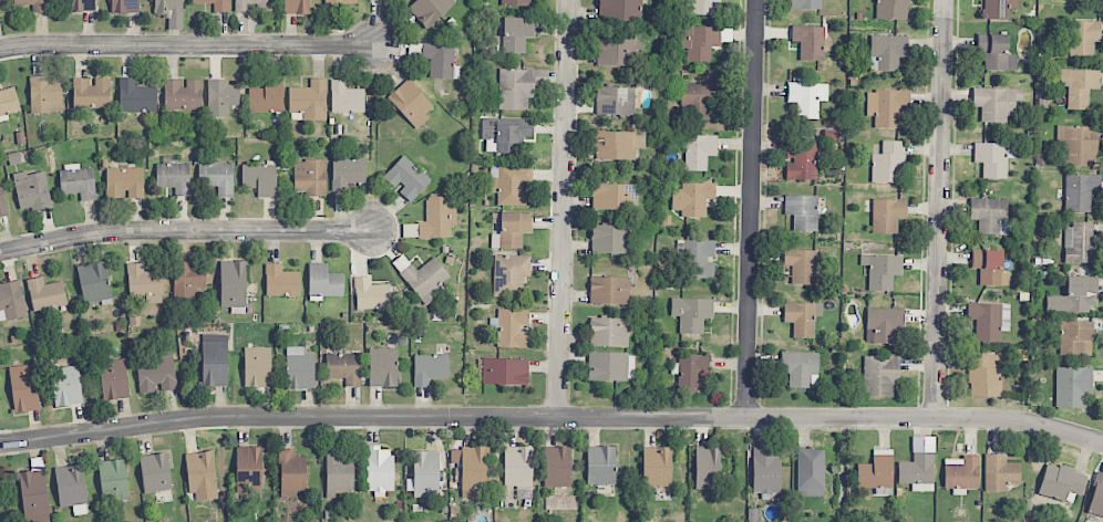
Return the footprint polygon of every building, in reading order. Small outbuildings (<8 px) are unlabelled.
[(34,4),(34,13),(48,13),(48,0),(14,0),(14,5),(34,4)] [(71,12),(95,11),(95,0),(71,0),(71,12)] [(111,13),(140,13),(139,0),(111,0),(111,13)] [(154,18),(178,18),(178,28),(182,28),(183,0),(154,0),(154,18)] [(192,4),(213,4),(214,12),(229,12),(229,0),(192,0),(192,4)] [(235,12),(255,12),(272,12),(273,0),(235,0),(235,12)] [(311,0),(284,0),(284,15),(311,14),(311,0)] [(427,29),(456,3),(453,0),(417,0),(408,8),(427,29)] [(640,22),(641,0),(599,0),(598,22),(640,22)] [(720,0),(687,0),(687,15),(720,15),(720,0)] [(821,0),(790,0),(790,9),(820,10),(821,0)] [(908,0),(876,0),(876,19),(908,20),(908,0)] [(984,19),(1009,20),(1009,8),(1017,9),(1017,0),(985,0),(984,19)] [(525,54),(526,38),(535,38),(535,18),(503,18),(503,53),(525,54)] [(1094,56),(1093,42),(1101,42),(1100,21),(1069,22),(1069,57),(1094,56)] [(720,47),(721,27),(691,26),(690,49),(683,48),(683,61),(711,62),(712,46),(720,47)] [(799,60),(823,61),(823,50),(831,50),(831,39),(824,39),(824,26),(792,26),(792,41),(800,42),(799,60)] [(1016,71),(1016,55),(1007,54),(1008,35),(977,34),(977,53),(984,53),(984,70),(1016,71)] [(899,71),(898,59),(908,58),(908,35),(870,36),(871,72),(899,71)] [(596,65),(636,66),(637,39),(596,38),(596,65)] [(422,58),(430,58),(430,79),(453,79),(453,44),(422,43),(422,58)] [(547,70),(499,69),(498,109),(528,110),(528,98),(536,98),(536,83),(547,84),(547,70)] [(1100,70),(1062,70),(1062,87),(1068,87),(1067,109),(1088,110),(1089,89),(1099,90),(1100,70)] [(50,76),(30,77),(31,114),(63,113),(62,82),(51,82),(50,76)] [(111,108),(110,78),(92,79),(92,78),(73,79),(73,109),(111,108)] [(119,112),(156,113),(157,88),(135,87),(135,78),(120,78),(119,112)] [(326,79),(310,78),(310,88),(289,88),(288,113),(307,113),(307,120),(325,120),(326,79)] [(202,80),(183,79),(183,80),(165,80),(164,112),(201,112),(202,80)] [(418,129),(429,118),(425,114),(434,106),(408,79),(388,98),(418,129)] [(240,84),(229,85),(229,80),(207,80),(208,117),(228,117),(228,106),(240,106),(240,84)] [(264,88),(249,88),(249,112),(282,113),(283,80),(265,80),(264,88)] [(364,89),(346,89),(346,80),(331,80),(331,113),(364,113),(364,89)] [(787,103),(796,104),(795,117),(817,118),(817,100),(828,100),(828,84),(788,83),(787,103)] [(714,119),(713,84),(682,84),(682,120),(714,119)] [(14,87),(0,90),(0,122),(9,120),(7,114),(21,111),(14,87)] [(595,115),(634,115),(635,88),(596,87),(595,115)] [(981,107),(980,122),(1005,123),(1006,116),(1014,116),(1015,101),(1022,101),(1022,89),(973,88),(973,107),(981,107)] [(907,91),(867,90),(867,116),(874,116),(874,128),(900,128),(901,106),(907,106),(907,91)] [(534,136),(533,119),(481,119),(481,142),(485,142),(486,153),(518,152),(518,137),(534,136)] [(1059,166),(1096,166),(1097,126),(1060,126),(1059,166)] [(595,131),(594,159),(635,160),(636,149),(645,150),(646,133),(595,131)] [(717,136),(686,135),(685,171),(707,171),(707,156),(717,156),(717,136)] [(818,142),(787,140),(786,160),(785,179),(816,181),(818,142)] [(904,141),(882,141),(882,154),(872,154),(871,182),(903,183),(904,141)] [(1005,143),(974,143),(975,162),(983,162),(983,179),(1006,179),(1005,143)] [(431,177),(401,156),(384,179),(398,189),(396,191),(413,203),(431,177)] [(366,159),(333,158),(332,191),(347,191),(347,182),(365,183),(366,159)] [(326,196),(325,160),(294,160),(294,192),(305,192),(305,196),(326,196)] [(233,198),(234,164),(218,164),(218,163),(198,162),(197,186),(218,186),(217,197),(233,198)] [(80,193),(81,201),(96,200),(94,168),(80,169),(80,164),(60,165),(62,194),(80,193)] [(276,197),(276,164),(242,164),(242,189),(257,188),(257,198),(276,197)] [(525,206),(525,183),(532,183),(532,166),(490,165),(490,187),(498,187),(497,205),(525,206)] [(143,198),(143,168),(106,168),(106,194),(126,194),(126,198),(143,198)] [(20,209),(31,208),(31,212),(52,208),(45,171),(28,175),(27,171),(13,174),(20,209)] [(1100,175),(1065,174),(1064,212),(1090,213),(1091,191),(1100,191),(1100,175)] [(0,183),(0,217),(9,215),(3,182),(0,183)] [(715,183),(682,182),(682,189),(672,189),(671,210),(682,211),(682,217),(706,217),(706,199),(715,199),(715,183)] [(593,186),(593,210),(631,210),(631,186),(593,186)] [(817,231),(818,196),(784,195),(784,215),(794,215),(793,231),(817,231)] [(418,222),(418,239),(451,238),(451,225),(457,225),(456,196),(426,197),(426,222),(418,222)] [(907,219),(907,200),(873,199),(872,234),(897,234),(898,219),(907,219)] [(978,221),(978,234),(1006,235),(1007,200),(970,199),(969,221),(978,221)] [(532,234),(532,213),(492,213),(492,224),(500,224),(500,234),(491,234),(492,249),(523,248),(523,234),(532,234)] [(1064,263),(1093,263),(1093,224),(1065,223),(1064,263)] [(591,253),(628,254),(629,226),(592,225),(591,253)] [(715,240),(677,240),(677,257),(690,257),(689,278),(714,279),(714,260),(715,260),(715,240)] [(816,251),(783,250),(783,266),(792,266),(792,284),(815,285),(816,251)] [(1002,251),(972,250),(972,269),(979,269),(979,286),(1010,286),(1010,275),(1002,274),(1002,251)] [(521,297),(521,278),(530,278),(531,256),(494,255),(493,297),(521,297)] [(892,291),(893,275),(902,276),(902,256),(861,255),(860,266),(869,266),(868,291),(892,291)] [(444,291),(439,285),(450,277),(434,257),(417,271),(411,263),(399,273),(426,305),(444,291)] [(84,304),(112,298),(104,261),(76,267),(84,304)] [(220,307),(231,307),(231,313),(246,314),(246,262),(220,261),(220,307)] [(205,288),(206,263),(174,262),(173,298),(195,298),(195,288),(205,288)] [(146,296),(146,304),(163,303),(162,271),(144,272),(144,263),(128,264),(128,297),(146,296)] [(300,272),(282,271),(282,263),(265,263),(265,296),(300,296),(300,272)] [(328,263),(308,263),(309,301),(322,301),(322,297),(343,297),(343,273),(328,273),(328,263)] [(67,305),(62,281),(44,285),(43,277),(27,280),(33,312),(67,305)] [(371,277),(355,277),(356,310),(391,309),(390,284),(371,285),(371,277)] [(589,304),(629,305),(630,278),(590,277),(589,304)] [(1097,277),(1066,277),(1066,296),(1046,297),(1046,313),(1089,313),(1089,306),(1097,306),(1097,277)] [(26,317),(19,280),(0,284),(0,322),(26,317)] [(713,319),(713,299),(671,298),(671,316),(679,316),(679,334),(703,334),(703,318),(713,319)] [(814,338),(814,316),(822,316),(822,303),(784,302),(783,322),(793,323),(793,338),(814,338)] [(976,319),(976,342),(1001,342),(1001,331),(1009,331),(1010,304),(967,303),(967,319),(976,319)] [(904,330),(904,308),(866,309),(867,343),(895,343),(895,330),(904,330)] [(528,329),(528,310),(499,309),(497,347),(527,348),(528,329)] [(627,347),(627,319),(590,318),(590,346),(627,347)] [(1059,355),(1092,356),(1093,322),(1060,321),(1059,355)] [(228,335),(202,334),(201,387),(227,387),(228,335)] [(244,388),(271,387),(271,347),(244,348),(244,388)] [(287,347),(287,389),(315,388),(314,353),(304,353),(304,347),(287,347)] [(369,386),(396,387),(397,349),(370,348),(369,386)] [(633,381),(634,354),(588,352),(587,380),(633,381)] [(818,353),(780,352),(779,374),(789,374),(789,388),(810,388),(810,373),(818,374),(818,353)] [(360,386),(361,355),(327,354),(327,378),(345,378),(345,386),(360,386)] [(709,374),(709,355),(680,354),(678,393),(707,394),(708,373),(709,374)] [(414,355),(414,388),(430,387),(430,379),(449,379),(448,355),(414,355)] [(1001,397),(1002,355),(970,355),(969,397),(1001,397)] [(158,392),(157,391),(177,389),(173,356),(136,360),(140,394),(158,392)] [(893,397),(893,384),(899,384),(899,356),(863,356),(863,397),(893,397)] [(529,360),(483,358),(482,384),(528,386),(529,360)] [(113,369),(100,370),(102,400),(128,399),(126,359),(113,360),(113,369)] [(41,410),(35,364),(8,367),(14,413),(41,410)] [(79,366),(52,368),(55,406),(82,405),(79,366)] [(1091,368),(1056,367),(1055,408),(1084,408),(1085,396),(1091,396),(1091,368)] [(934,492),(933,437),(913,437),(913,462),(898,462),(898,484),(912,484),(912,492),(934,492)] [(366,495),(385,495),(384,491),(393,491),(393,450),(380,450),(380,445),(366,445),(366,495)] [(532,487),(531,446),(504,447),(504,487),(532,487)] [(614,485),(615,447),(587,446),(587,484),(614,485)] [(695,488),(719,489),(720,446),(696,446),(695,488)] [(261,447),(235,448),(237,494),(262,493),(261,447)] [(570,447),(544,447),(544,487),(570,487),(570,447)] [(671,487),(671,447),(643,447),(642,486),(671,487)] [(780,452),(767,452),(767,447),(752,448),(753,494),(780,493),(780,452)] [(307,491),(306,458),(295,458),(294,448),(280,449),(280,498),(296,498),(296,491),(307,491)] [(325,498),(335,498),(336,491),(353,491),(354,459),(340,458),(340,448),(326,448),(325,498)] [(486,448),(453,448),(453,477),(462,477),(461,497),(485,498),(486,448)] [(797,448),(797,497),(824,497),(824,448),(797,448)] [(873,464),(857,464),(857,488),(882,488),(882,493),(892,493),(893,450),(873,449),(873,464)] [(218,498),(213,451),(185,454),(189,493),(195,493),(196,501),(218,498)] [(439,495),(438,451),(412,452),(413,482),(407,482),(407,496),(439,495)] [(145,494),(173,489),(166,453),(139,457),(145,494)] [(1006,492),(1006,484),(1020,485),(1020,463),(1006,463),(1006,454),(985,454),(985,491),(1006,492)] [(944,458),(945,489),(978,488),(978,457),(944,458)] [(99,462),(102,500),(128,498),(125,459),(99,462)] [(1072,504),(1075,495),(1081,497),(1087,475),(1047,463),(1038,493),(1072,504)] [(55,468),(59,507),(87,504),(83,465),(55,468)] [(46,470),(20,471),(23,521),(49,521),(46,470)] [(1102,517),(1102,474),(1097,472),(1087,513),(1102,517)]
